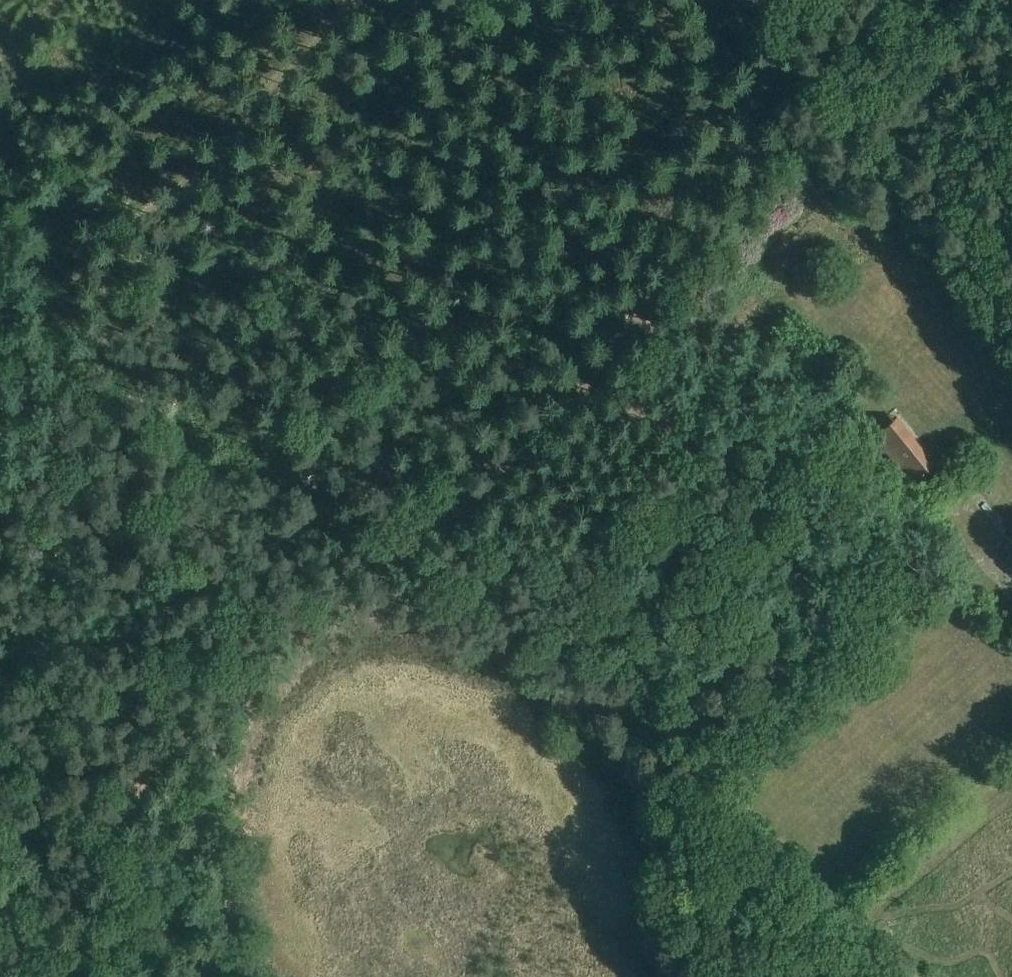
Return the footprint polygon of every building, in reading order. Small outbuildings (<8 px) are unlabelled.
[(870,439),(882,455),(887,451),(911,482),(931,466),(895,419),(870,439)]
